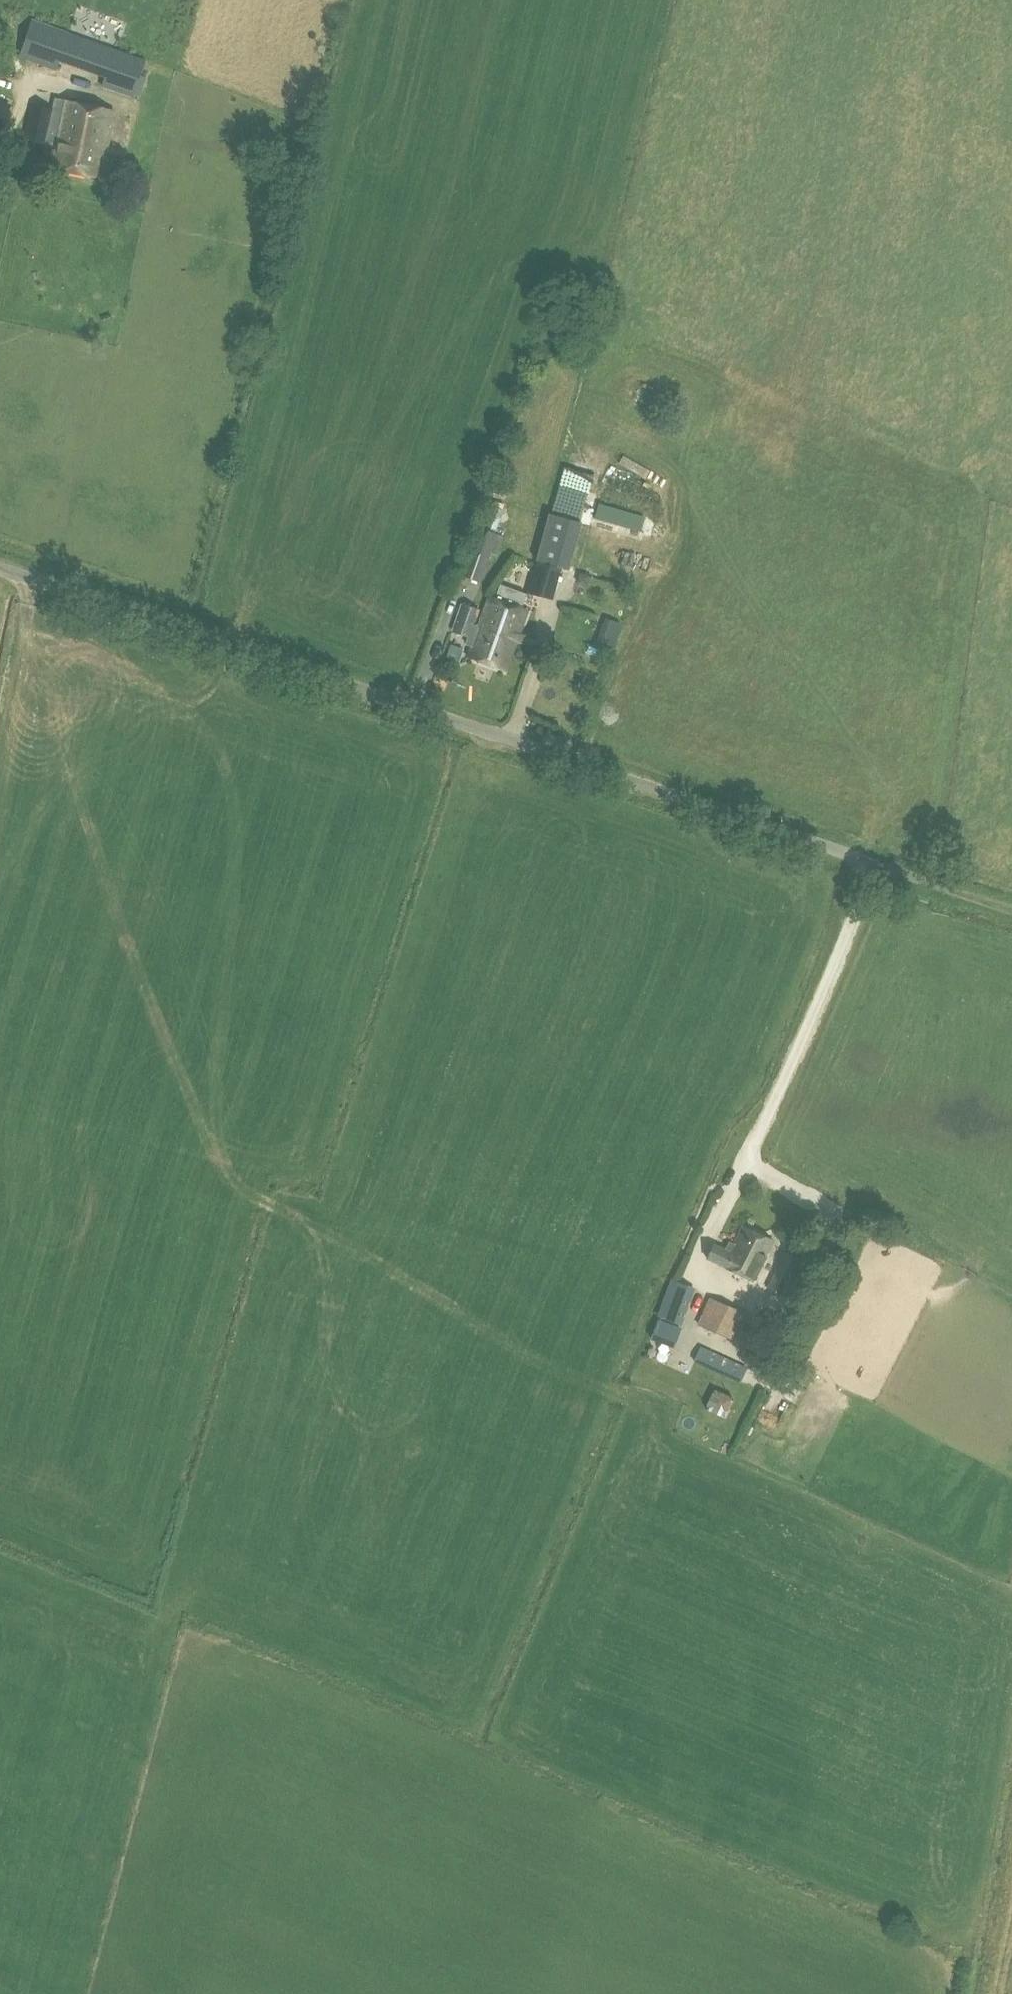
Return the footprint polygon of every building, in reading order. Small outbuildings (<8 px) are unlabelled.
[(132,96),(146,60),(31,16),(21,41),(58,55),(57,58),(105,76),(101,86),(132,96)] [(14,98),(2,92),(0,95),(0,125),(14,98)] [(32,105),(22,148),(43,153),(44,150),(52,152),(49,167),(100,178),(115,112),(65,101),(58,134),(48,132),(53,109),(32,105)] [(641,530),(645,516),(600,503),(595,517),(641,530)] [(478,527),(460,575),(480,582),(492,553),(496,555),(503,536),(478,527)] [(530,594),(553,599),(562,558),(539,553),(530,594)] [(478,626),(473,625),(479,610),(461,604),(452,631),(466,636),(463,643),(471,646),(467,657),(505,671),(527,610),(489,596),(478,626)] [(743,1227),(736,1243),(731,1241),(728,1249),(716,1244),(709,1260),(753,1281),(772,1240),(743,1227)] [(784,1297),(802,1261),(785,1252),(766,1289),(784,1297)] [(696,1290),(671,1280),(658,1317),(682,1325),(696,1290)] [(698,1325),(735,1341),(747,1314),(710,1298),(698,1325)] [(674,1348),(682,1329),(658,1320),(651,1340),(674,1348)] [(739,1383),(747,1368),(702,1347),(695,1363),(739,1383)]
